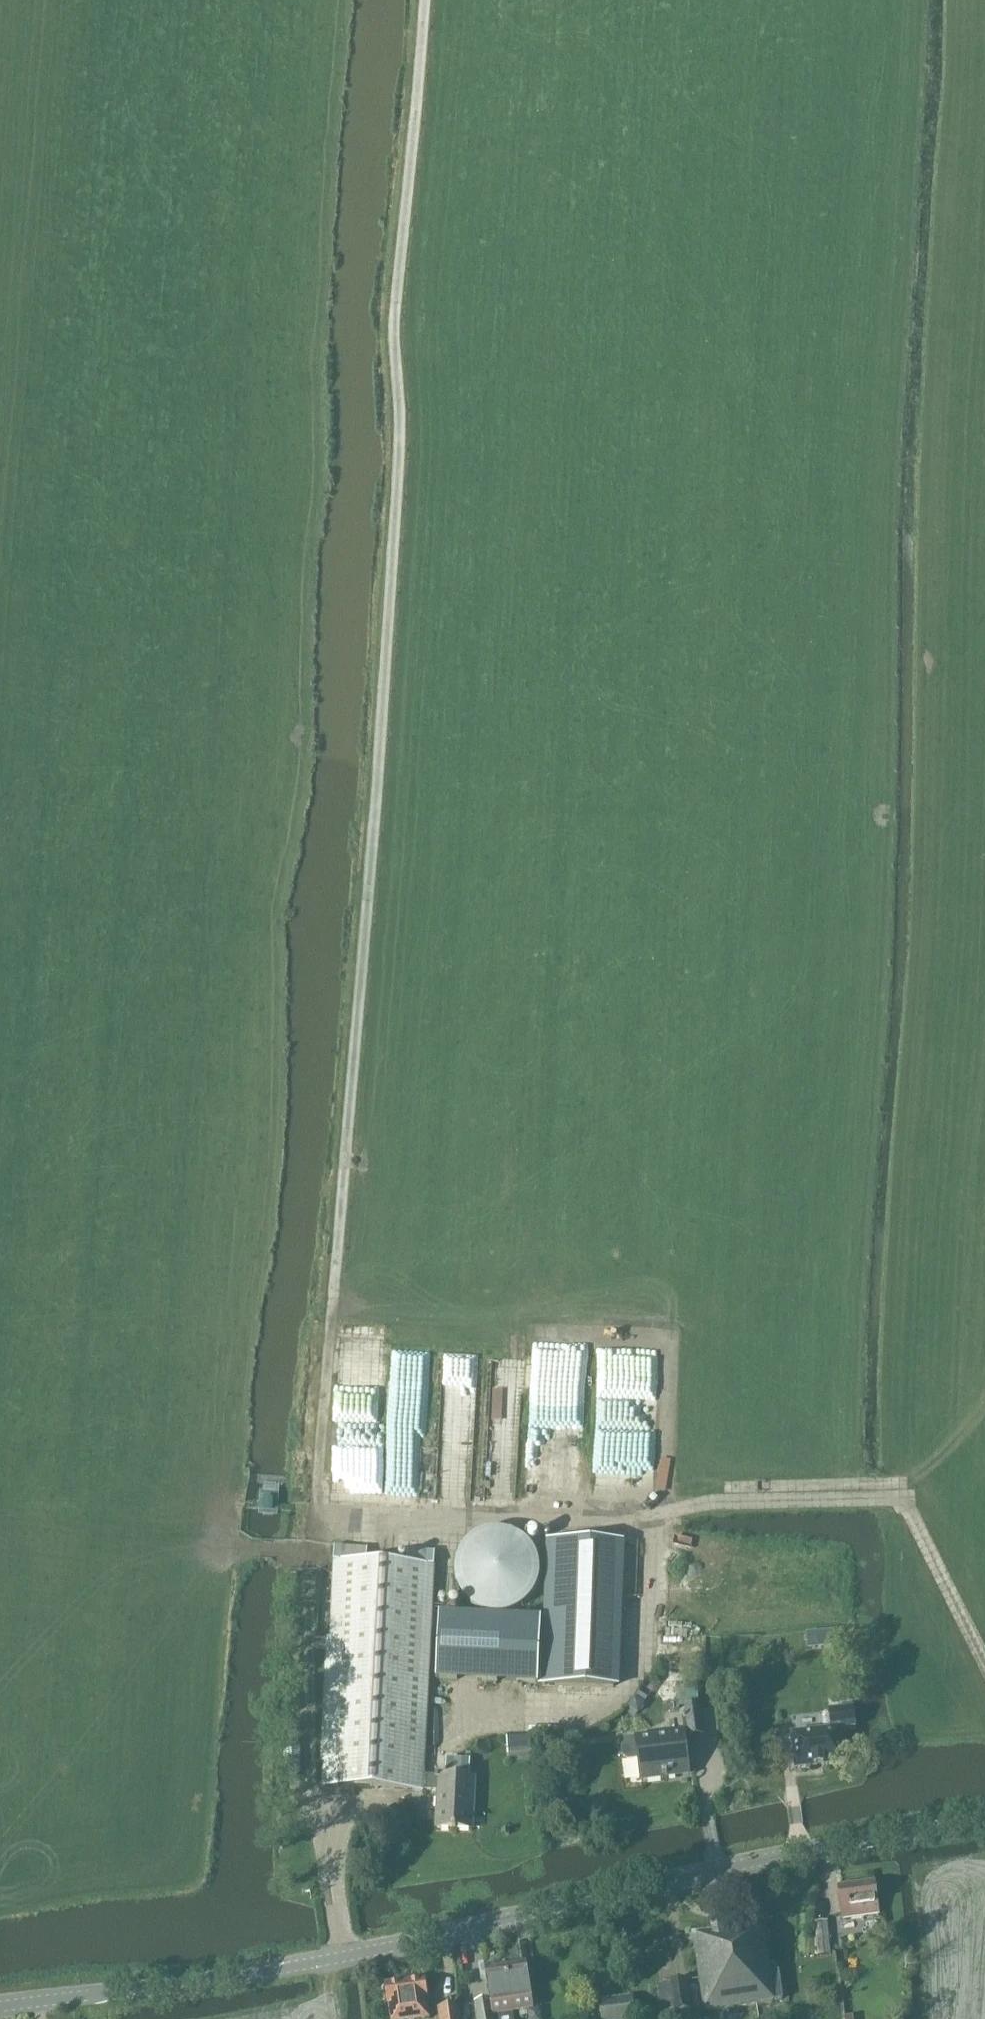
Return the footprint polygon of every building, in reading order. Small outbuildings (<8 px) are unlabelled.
[(345,1405),(388,1406),(388,1407),(391,1407),(390,1432),(417,1433),(417,1408),(430,1408),(432,1342),(346,1341),(345,1405)] [(478,1397),(479,1349),(446,1348),(444,1425),(460,1425),(461,1396),(478,1397)] [(521,1453),(526,1349),(494,1348),(489,1451),(521,1453)] [(534,1372),(574,1374),(574,1359),(570,1358),(570,1351),(535,1349),(534,1372)] [(650,1458),(654,1382),(607,1380),(605,1428),(619,1429),(617,1456),(650,1458)] [(408,1439),(386,1440),(387,1471),(409,1470),(408,1439)] [(359,1471),(359,1454),(370,1454),(370,1443),(337,1443),(338,1472),(359,1471)] [(520,1608),(523,1606),(526,1604),(528,1601),(531,1598),(533,1595),(535,1592),(536,1589),(538,1586),(539,1582),(540,1579),(540,1575),(540,1572),(540,1568),(540,1565),(539,1561),(538,1558),(537,1554),(535,1551),(533,1548),(531,1545),(529,1542),(526,1540),(523,1538),(520,1536),(517,1534),(514,1532),(511,1531),(507,1530),(503,1529),(500,1529),(496,1529),(493,1529),(489,1530),(486,1531),(482,1532),(479,1534),(476,1535),(473,1537),(470,1540),(467,1542),(465,1545),(463,1548),(461,1551),(459,1554),(458,1557),(457,1561),(456,1564),(456,1568),(455,1571),(456,1575),(456,1578),(457,1582),(458,1585),(459,1589),(461,1592),(463,1595),(465,1598),(467,1601),(470,1603),(472,1606),(475,1608),(479,1609),(482,1611),(485,1612),(489,1613),(492,1614),(496,1614),(499,1614),(503,1614),(507,1613),(510,1612),(513,1611),(517,1610),(520,1608)] [(547,1540),(542,1685),(614,1687),(619,1543),(547,1540)] [(335,1560),(324,1785),(439,1791),(438,1827),(474,1829),(476,1779),(425,1777),(435,1565),(436,1550),(409,1549),(408,1564),(367,1562),(368,1547),(336,1545),(335,1560)] [(541,1619),(439,1615),(436,1680),(538,1685),(541,1619)] [(844,1630),(830,1632),(832,1647),(832,1653),(846,1652),(844,1630)] [(697,1680),(675,1683),(679,1706),(687,1705),(701,1704),(700,1701),(697,1680)] [(638,1713),(644,1705),(635,1699),(630,1707),(638,1713)] [(688,1717),(683,1717),(684,1727),(689,1727),(689,1736),(705,1735),(701,1704),(687,1705),(688,1717)] [(832,1730),(793,1735),(797,1770),(844,1764),(840,1729),(856,1727),(854,1707),(830,1710),(832,1730)] [(513,1724),(514,1744),(535,1743),(534,1723),(513,1724)] [(624,1748),(623,1753),(625,1758),(631,1762),(642,1761),(644,1781),(678,1777),(678,1775),(689,1773),(684,1733),(625,1740),(626,1744),(624,1748)] [(300,1771),(301,1743),(286,1743),(285,1771),(300,1771)] [(876,1882),(840,1887),(845,1920),(880,1915),(876,1882)] [(830,1956),(827,1922),(815,1923),(817,1957),(830,1956)] [(715,1931),(715,1933),(695,1936),(705,2011),(784,2001),(780,1972),(771,1973),(765,1929),(746,1931),(745,1928),(725,1931),(725,1930),(715,1931)] [(527,1965),(508,1967),(514,2012),(523,2011),(533,2010),(527,1965)] [(478,2003),(480,2018),(515,2018),(514,2012),(508,1967),(489,1969),(493,2001),(478,2003)] [(386,1984),(391,2018),(424,2018),(430,2018),(424,1979),(386,1984)] [(689,1981),(657,1986),(662,2014),(693,2009),(689,1981)] [(634,1997),(600,2002),(603,2018),(637,2018),(634,1997)] [(947,2011),(937,2003),(925,2018),(941,2018),(947,2011)] [(438,2008),(440,2018),(460,2018),(458,2006),(438,2008)]
